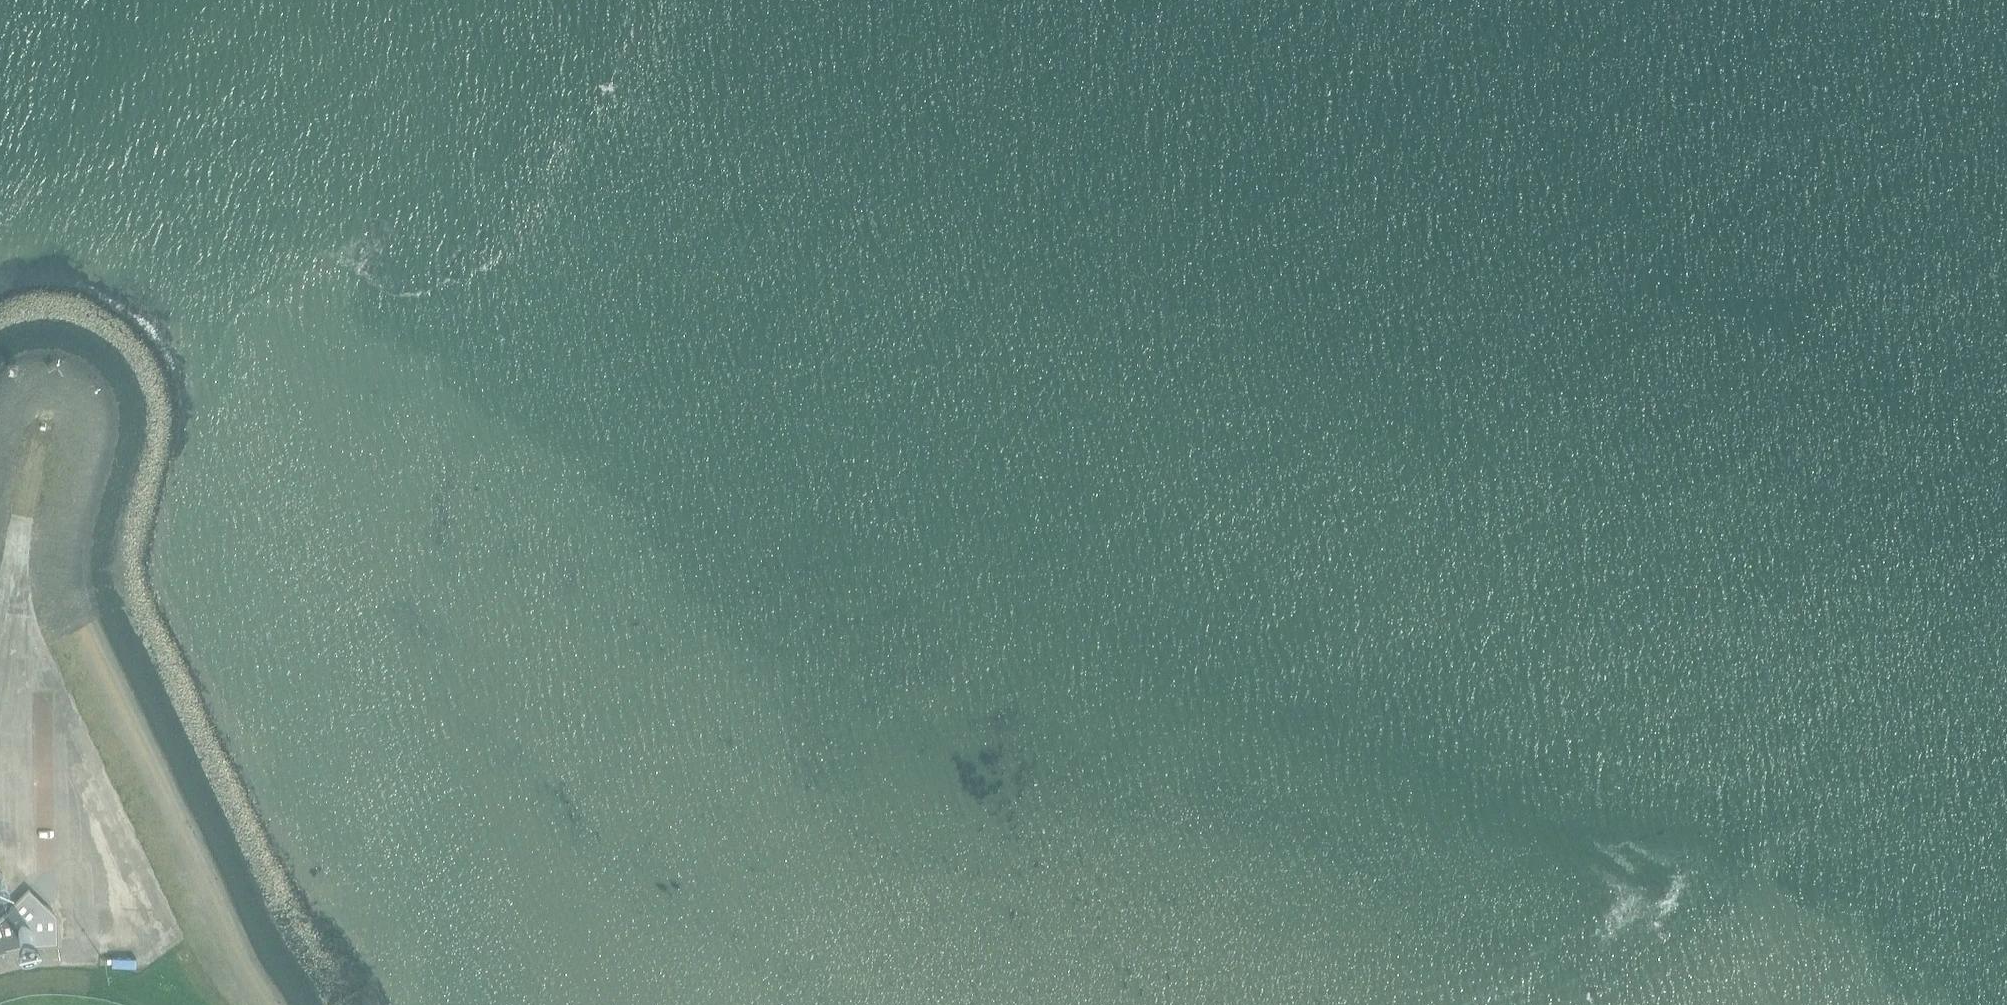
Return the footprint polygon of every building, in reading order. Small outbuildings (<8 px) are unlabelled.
[(7,948),(17,947),(25,945),(26,945),(36,944),(56,943),(56,915),(28,889),(3,916),(0,919),(0,950),(7,948)]
